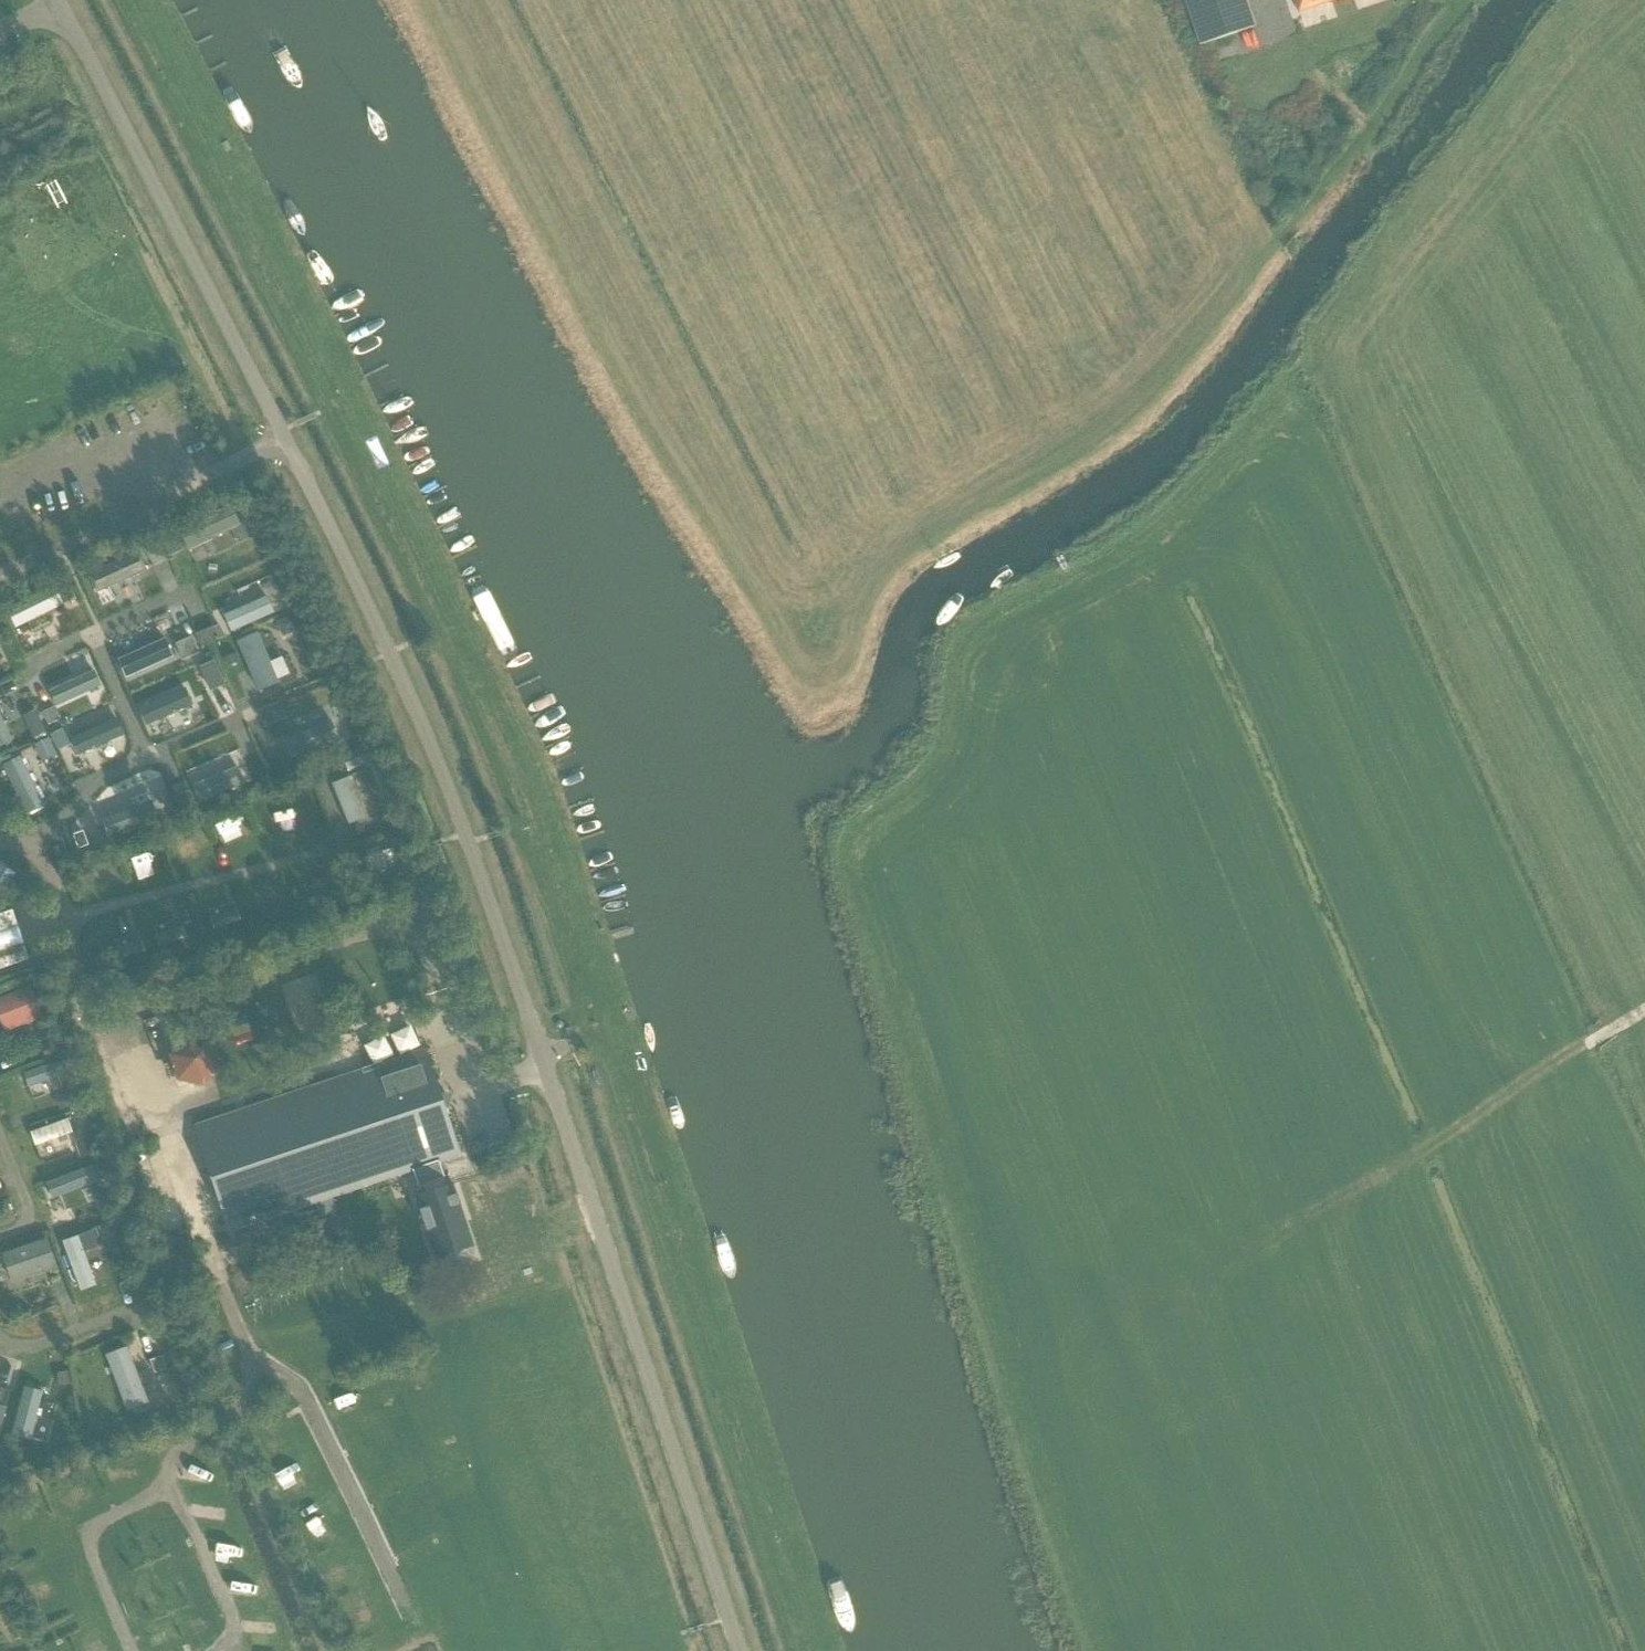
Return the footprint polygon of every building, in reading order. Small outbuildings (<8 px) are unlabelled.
[(1200,43),(1222,36),(1253,25),(1245,0),(1186,0),(1200,43)] [(1299,12),(1333,0),(1295,0),(1299,12)] [(1385,0),(1366,0),(1304,15),(1310,43),(1390,24),(1385,0)] [(245,511),(223,519),(230,540),(252,532),(245,511)] [(175,549),(179,570),(198,566),(194,545),(175,549)] [(249,565),(255,584),(278,576),(272,557),(249,565)] [(111,570),(91,577),(101,602),(121,594),(111,570)] [(298,593),(276,601),(284,625),(306,617),(298,593)] [(39,602),(46,622),(67,614),(60,594),(39,602)] [(290,638),(300,664),(321,656),(311,630),(290,638)] [(290,730),(273,737),(281,756),(298,748),(290,730)] [(234,756),(241,778),(260,772),(254,750),(234,756)] [(217,768),(188,780),(196,800),(225,789),(217,768)] [(15,800),(35,791),(26,772),(6,781),(15,800)] [(365,803),(367,802),(359,774),(329,783),(342,826),(370,817),(365,803)] [(112,833),(137,823),(130,804),(105,814),(112,833)] [(212,833),(218,854),(228,851),(222,831),(212,833)] [(176,861),(196,858),(192,834),(172,837),(176,861)] [(362,857),(368,874),(398,863),(392,847),(362,857)] [(125,861),(132,879),(148,874),(142,855),(125,861)] [(282,879),(264,888),(274,909),(292,901),(282,879)] [(27,959),(22,943),(23,942),(17,925),(16,925),(11,909),(0,913),(0,968),(27,959)] [(154,921),(156,942),(176,941),(174,919),(154,921)] [(39,1020),(29,987),(0,996),(0,1033),(39,1020)] [(315,1026),(323,1048),(338,1042),(329,1020),(315,1026)] [(167,1054),(176,1080),(204,1086),(222,1065),(213,1038),(186,1032),(167,1054)] [(192,1244),(418,1168),(443,1160),(459,1155),(423,1050),(156,1139),(192,1244)] [(18,1088),(57,1078),(54,1064),(14,1074),(18,1088)] [(70,1118),(25,1132),(33,1160),(79,1145),(70,1118)] [(443,1160),(418,1168),(426,1194),(420,1196),(419,1196),(439,1255),(474,1243),(465,1215),(468,1214),(458,1183),(451,1185),(443,1160)] [(39,1203),(85,1185),(78,1169),(33,1187),(39,1203)] [(89,1203),(42,1214),(45,1228),(92,1216),(89,1203)] [(6,1285),(53,1271),(44,1240),(0,1252),(0,1264),(6,1285)] [(227,1313),(247,1310),(246,1299),(225,1302),(227,1313)] [(0,1303),(0,1321),(14,1316),(8,1300),(0,1303)] [(127,1332),(136,1357),(153,1351),(144,1326),(127,1332)] [(127,1412),(149,1401),(121,1347),(99,1359),(127,1412)] [(76,1370),(71,1384),(85,1389),(89,1375),(76,1370)] [(30,1440),(39,1391),(16,1387),(8,1436),(30,1440)]
